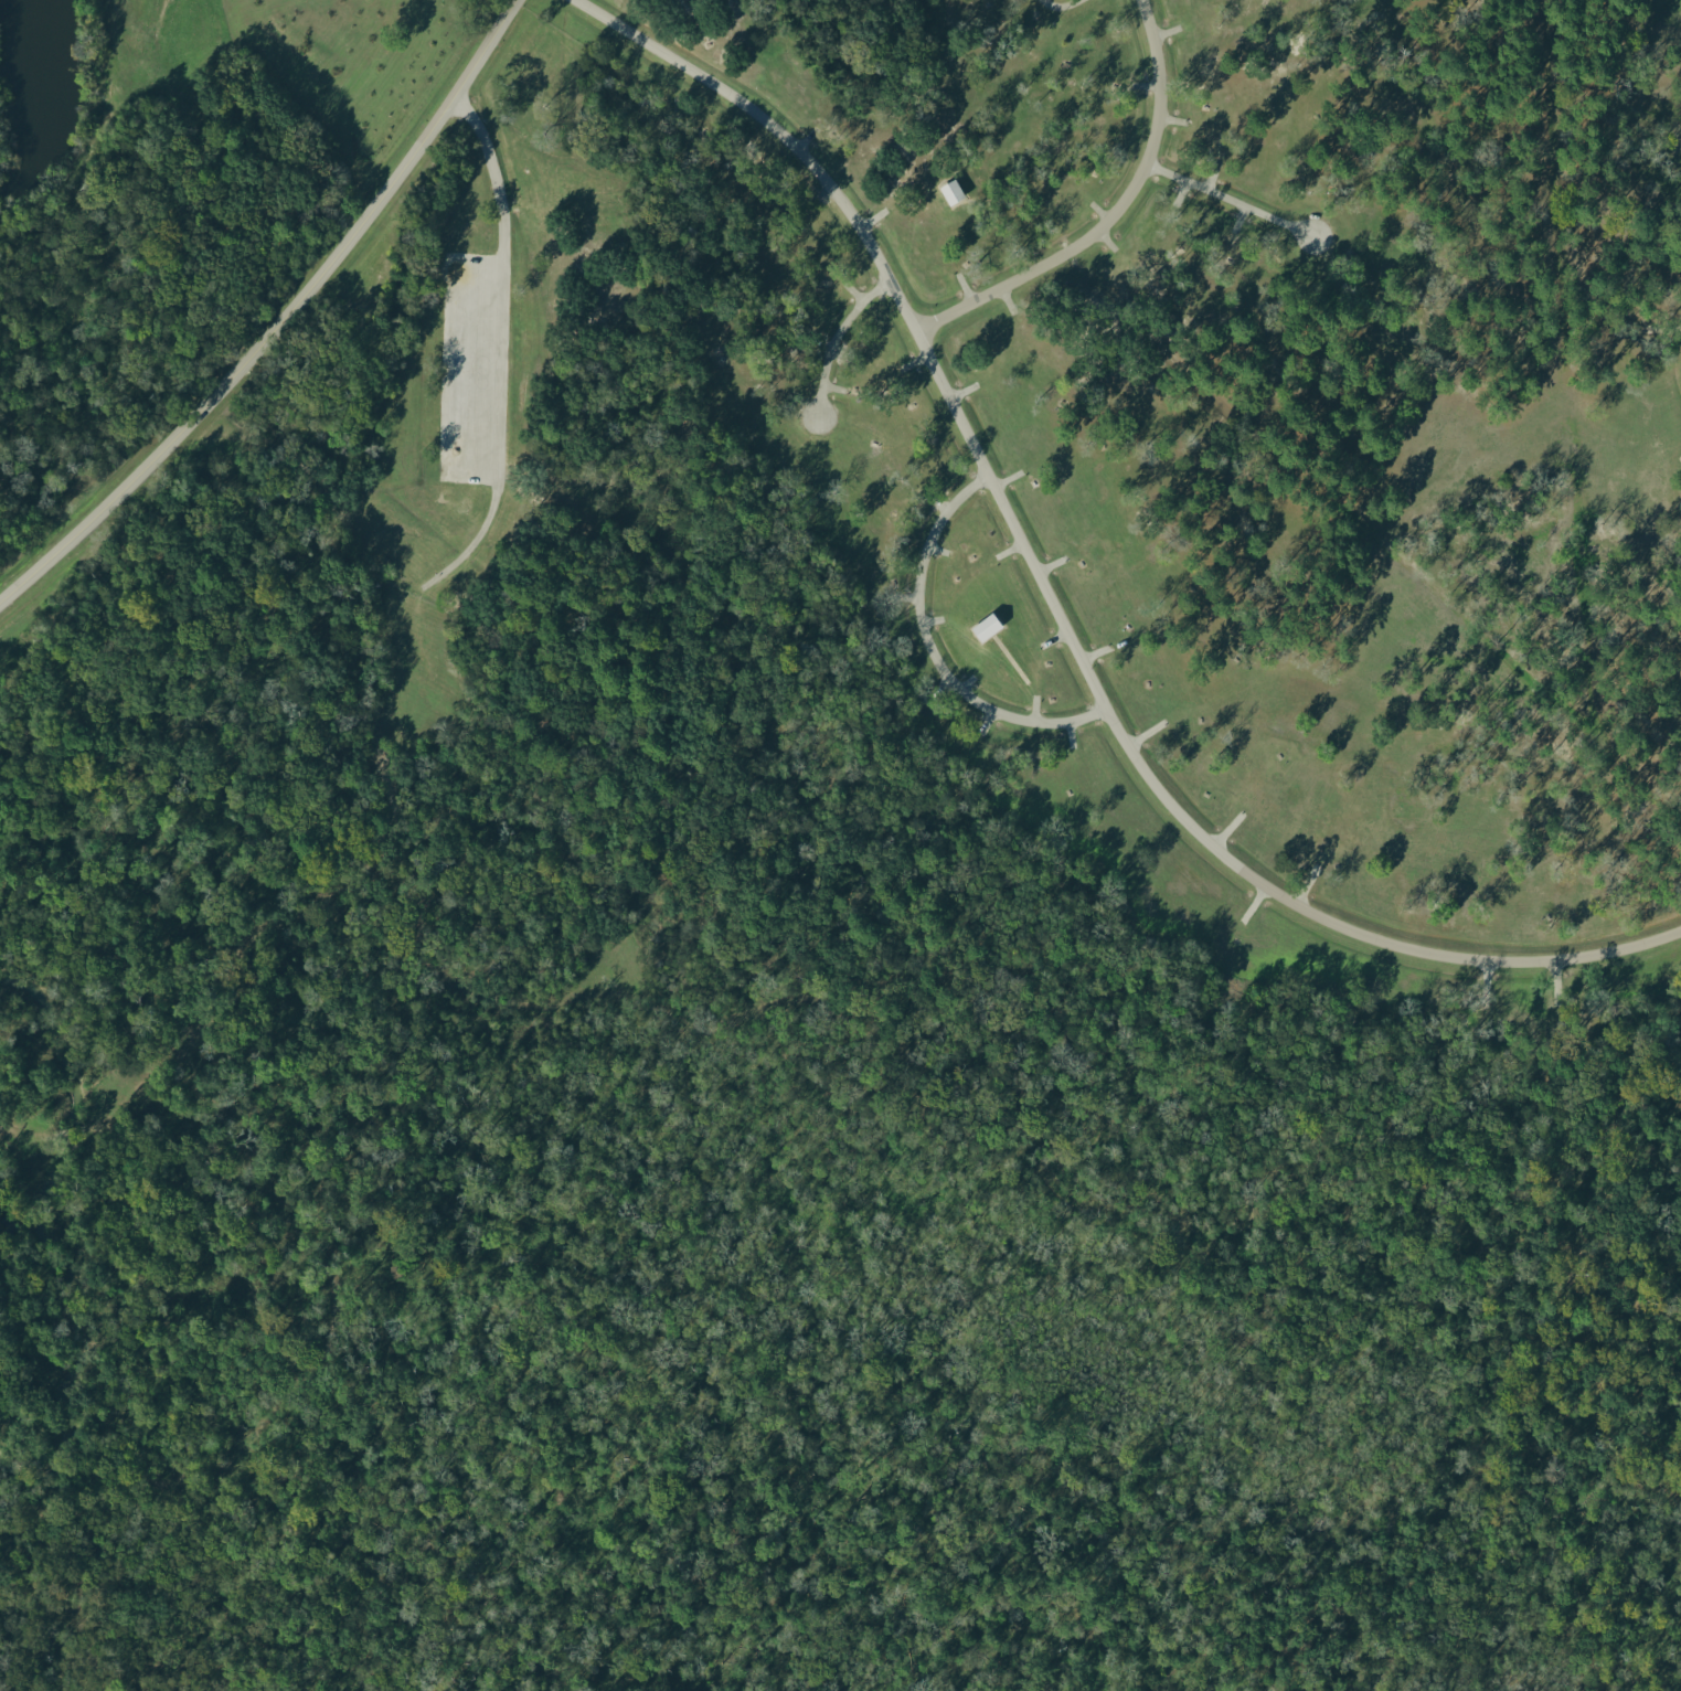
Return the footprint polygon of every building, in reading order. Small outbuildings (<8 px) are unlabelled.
[(937,187),(954,178),(965,198),(948,206),(937,187)] [(968,629),(991,610),(1003,625),(993,632),(990,636),(980,644),(968,629)]
